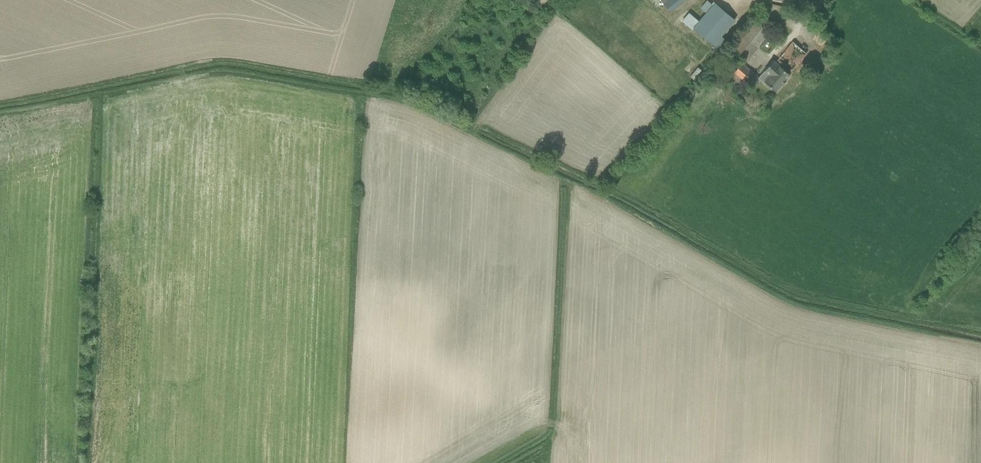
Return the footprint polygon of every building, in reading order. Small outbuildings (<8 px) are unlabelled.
[(670,11),(683,0),(660,0),(670,11)] [(707,0),(700,8),(706,13),(713,5),(707,0)] [(712,45),(713,45),(718,50),(726,41),(720,36),(734,20),(715,3),(713,5),(706,13),(699,22),(689,13),(682,21),(692,29),(693,28),(712,45)] [(748,61),(770,32),(755,20),(732,49),(748,61)] [(789,74),(806,53),(793,42),(775,62),(772,60),(758,77),(760,78),(775,91),(781,84),(782,85),(785,80),(789,75),(789,74)] [(760,78),(758,77),(742,63),(733,74),(751,88),(760,78)] [(696,64),(690,70),(697,77),(703,70),(696,64)]
